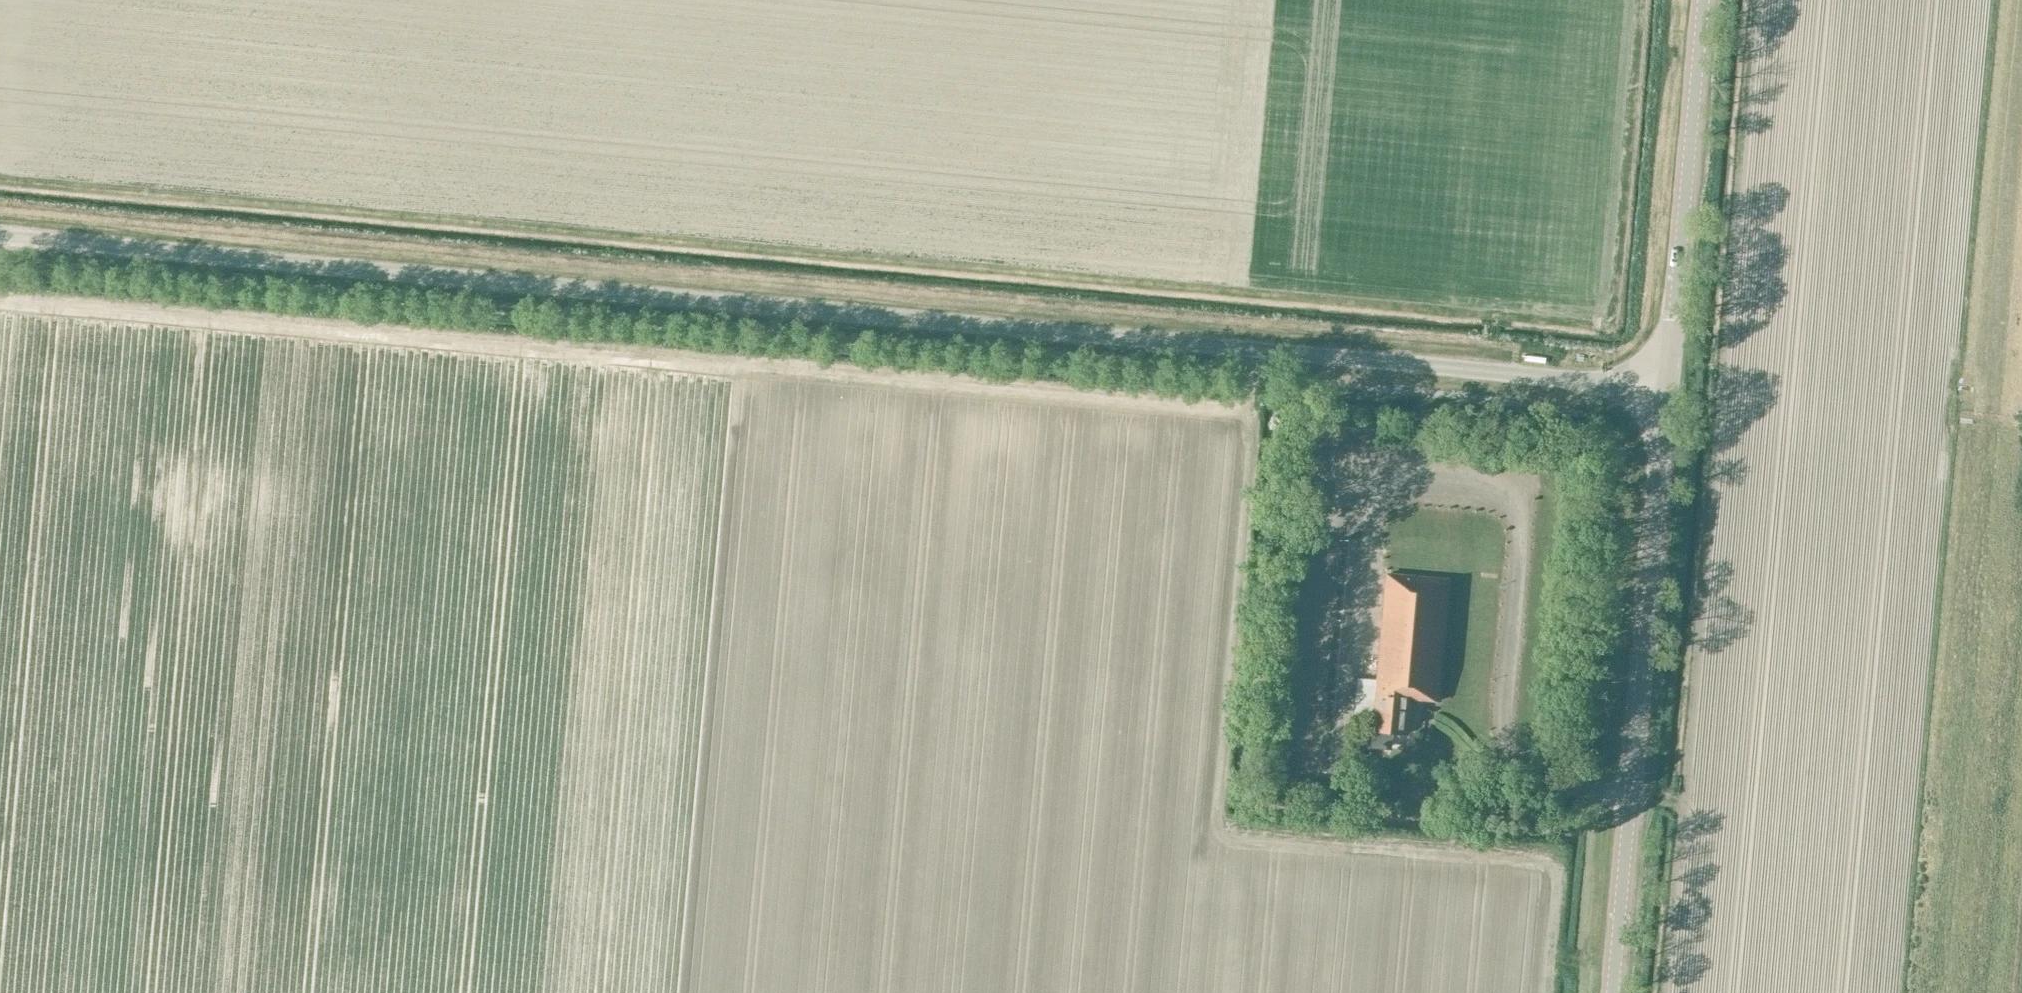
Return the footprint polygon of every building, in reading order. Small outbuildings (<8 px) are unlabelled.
[(1571,465),(1582,465),(1583,454),(1572,453),(1571,465)] [(1372,746),(1391,748),(1393,732),(1408,734),(1410,699),(1440,701),(1441,693),(1438,694),(1448,580),(1386,575),(1371,729),(1374,730),(1372,746)]
